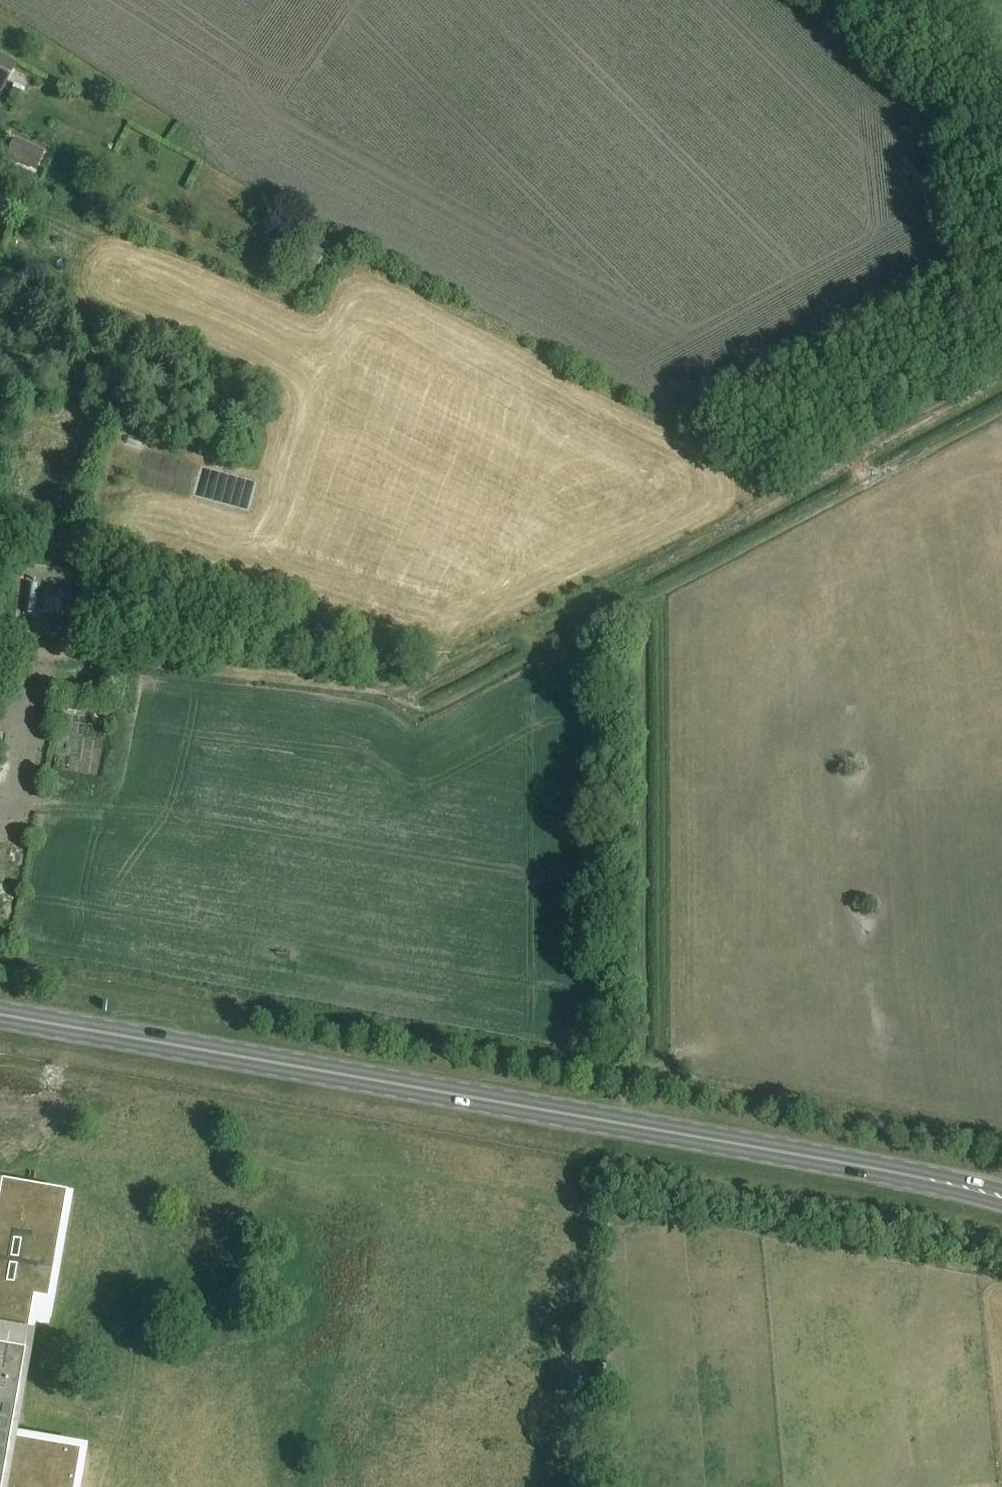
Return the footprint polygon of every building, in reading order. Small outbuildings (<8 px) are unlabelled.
[(1,94),(17,66),(0,56),(0,93),(1,94)] [(13,138),(5,157),(35,171),(43,152),(13,138)] [(56,618),(54,633),(65,635),(67,619),(56,618)] [(79,1454),(8,1442),(32,1302),(46,1304),(65,1196),(0,1185),(0,1486),(73,1486),(79,1454)]
